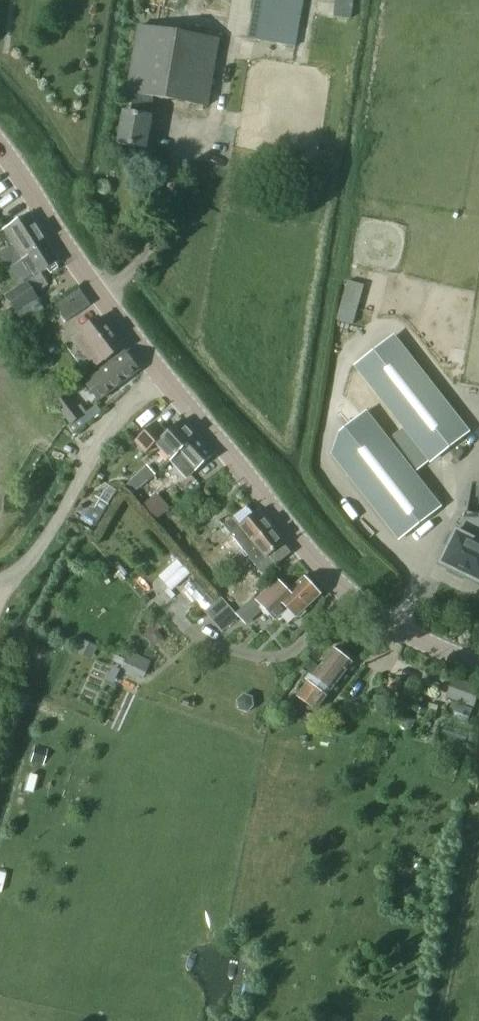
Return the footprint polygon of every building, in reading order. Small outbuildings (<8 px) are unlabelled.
[(303,0),(255,0),(249,39),(295,46),(303,0)] [(208,106),(219,40),(138,26),(127,92),(135,94),(131,113),(124,112),(119,144),(147,148),(152,117),(150,116),(153,97),(208,106)] [(45,240),(28,214),(2,231),(12,247),(13,247),(19,256),(45,240)] [(45,240),(19,256),(32,277),(33,278),(28,281),(36,293),(48,285),(41,273),(59,261),(45,240)] [(28,280),(6,294),(18,312),(18,311),(27,324),(46,311),(38,298),(39,298),(36,293),(28,281),(28,280)] [(66,321),(90,304),(80,289),(56,306),(66,321)] [(122,347),(99,317),(73,338),(96,367),(122,347)] [(394,336),(356,366),(430,461),(469,431),(394,336)] [(99,399),(138,368),(126,352),(86,383),(99,399)] [(82,415),(68,396),(56,405),(71,424),(82,415)] [(171,460),(197,437),(182,420),(167,434),(157,422),(136,441),(146,453),(157,443),(171,460)] [(376,423),(334,456),(399,539),(441,506),(376,423)] [(186,477),(212,454),(197,437),(171,460),(186,477)] [(140,488),(155,474),(147,466),(130,482),(137,490),(140,488)] [(291,553),(259,511),(254,514),(248,507),(223,525),(262,577),(275,567),(275,566),(291,553)] [(167,513),(158,521),(166,530),(171,526),(171,517),(167,513)] [(442,562),(450,566),(451,569),(463,574),(466,573),(474,577),(478,580),(478,542),(474,540),(473,537),(462,532),(459,532),(456,531),(455,534),(452,535),(448,543),(449,546),(442,562)] [(265,582),(255,571),(246,580),(255,591),(265,582)] [(296,617),(321,594),(305,577),(289,592),(278,580),(257,600),(254,597),(237,613),(246,624),(264,608),(275,620),(288,608),(296,617)] [(238,616),(221,597),(205,611),(222,630),(238,616)] [(332,690),(353,663),(334,648),(318,670),(312,666),(302,679),(307,683),(297,696),(317,711),(327,697),(326,696),(331,689),(332,690)] [(478,697),(478,686),(454,677),(447,697),(454,700),(451,708),(457,710),(454,718),(470,723),(478,697)]
